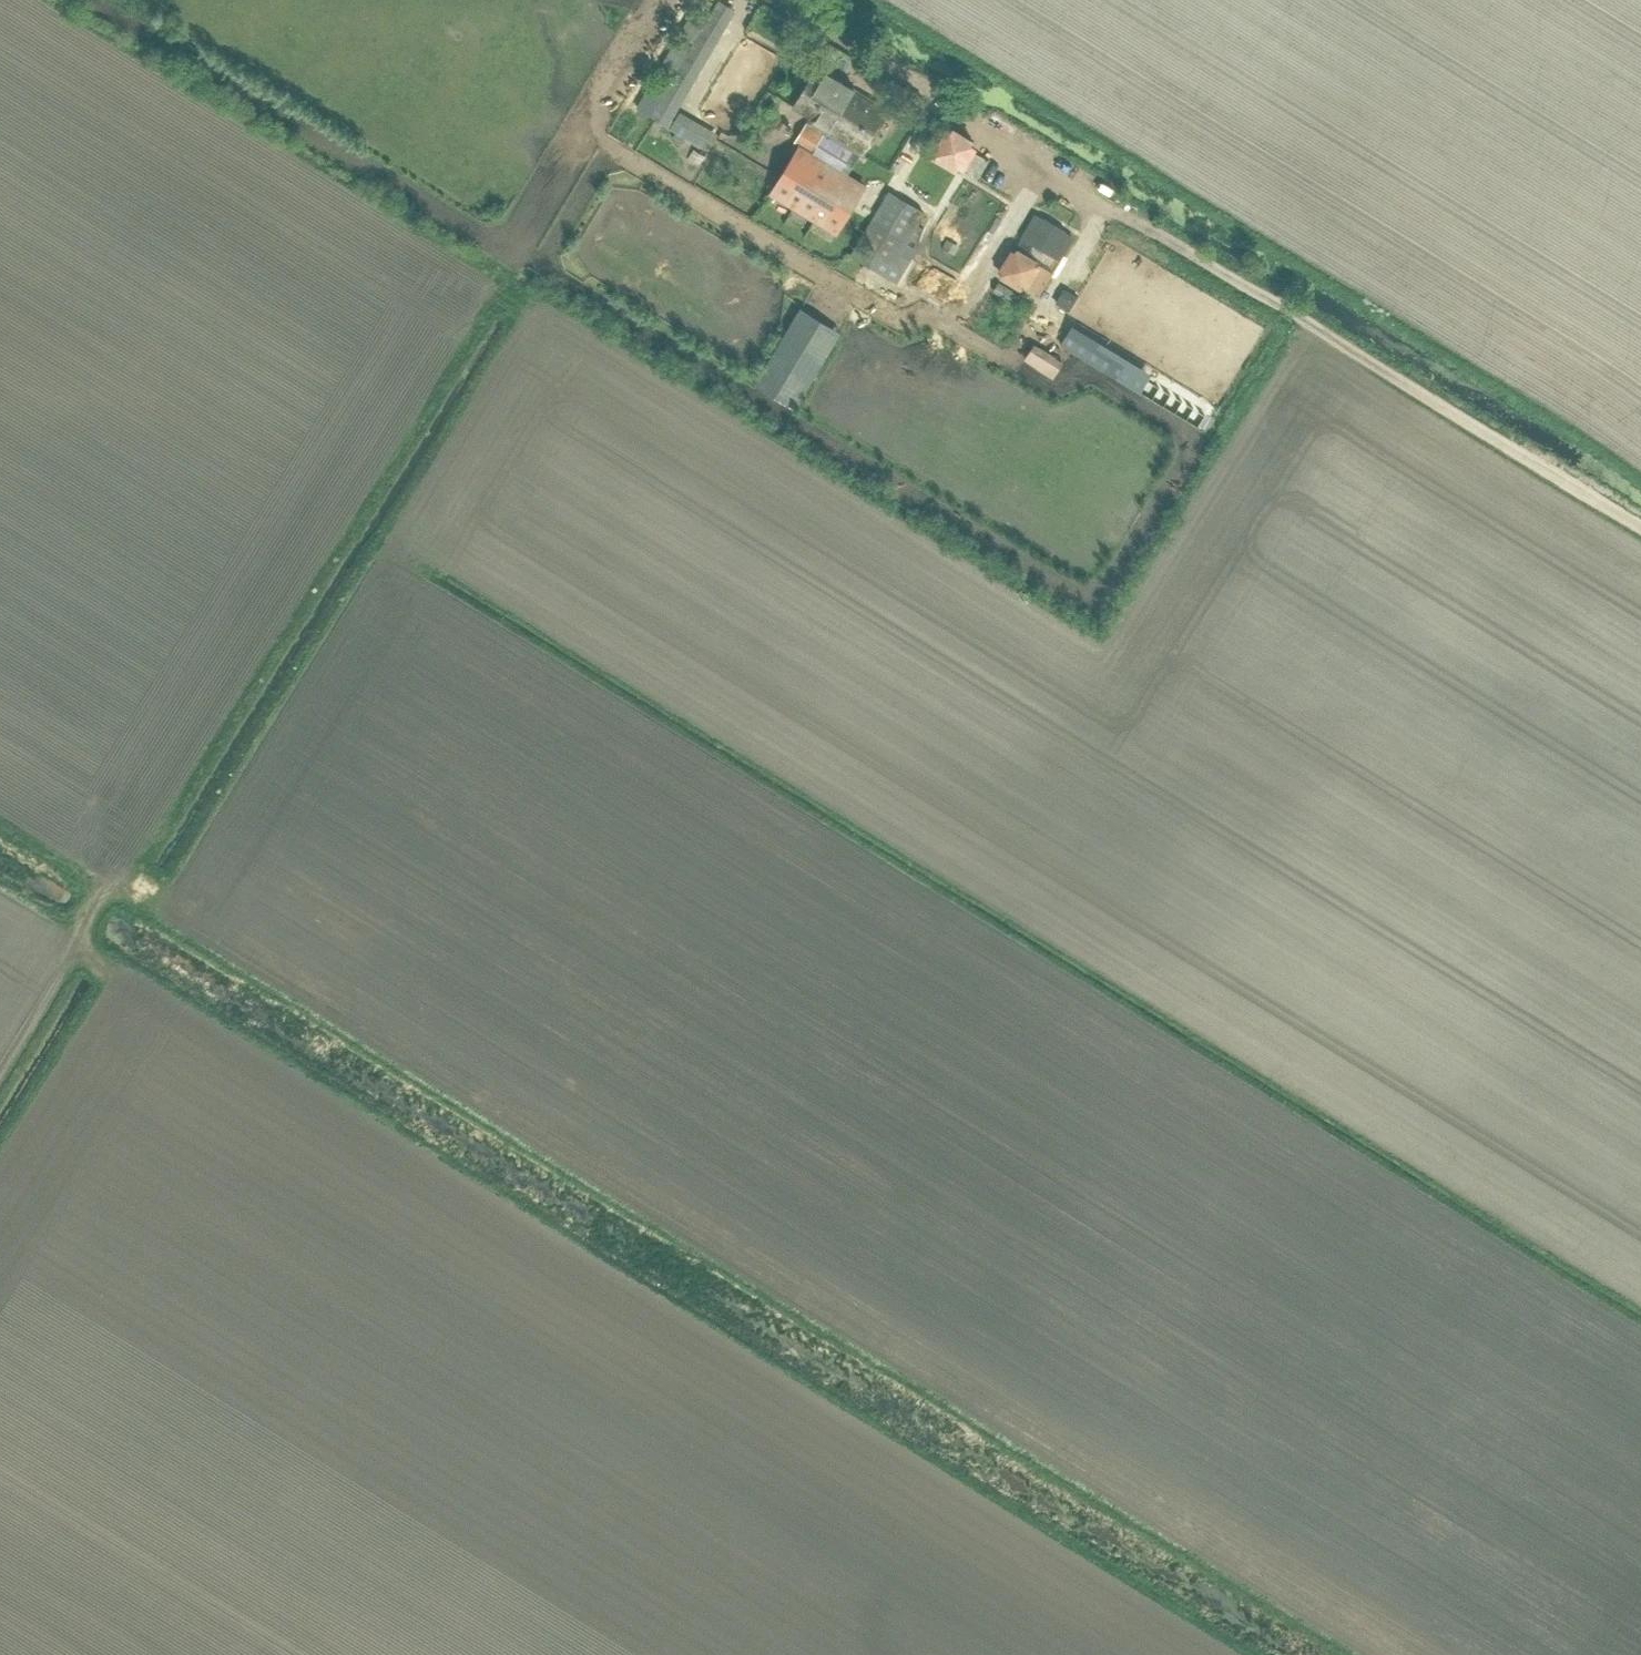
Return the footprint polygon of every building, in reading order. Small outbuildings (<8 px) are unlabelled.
[(647,113),(667,127),(735,8),(724,0),(711,0),(647,113)] [(814,74),(794,107),(814,119),(802,139),(798,144),(798,146),(812,154),(825,133),(863,156),(890,111),(826,72),(821,79),(814,74)] [(914,110),(922,95),(902,85),(895,99),(914,110)] [(668,129),(708,148),(720,130),(677,109),(667,127),(668,129)] [(895,143),(883,173),(895,178),(908,148),(895,143)] [(812,154),(798,146),(769,193),(836,234),(865,186),(846,175),(812,154)] [(939,229),(913,279),(929,295),(973,251),(979,256),(984,246),(985,245),(1002,212),(963,251),(978,222),(986,214),(997,194),(987,184),(962,171),(955,178),(942,202),(936,208),(930,220),(939,229)] [(890,191),(852,255),(865,263),(898,282),(910,262),(901,257),(927,213),(890,191)] [(1033,212),(998,274),(1038,295),(1074,235),(1033,212)] [(999,284),(994,293),(1011,304),(1017,295),(999,284)] [(839,332),(799,307),(753,380),(795,406),(839,332)] [(1151,378),(1071,329),(1060,348),(1140,397),(1151,378)] [(1062,360),(1034,343),(1024,360),(1052,378),(1062,360)]
